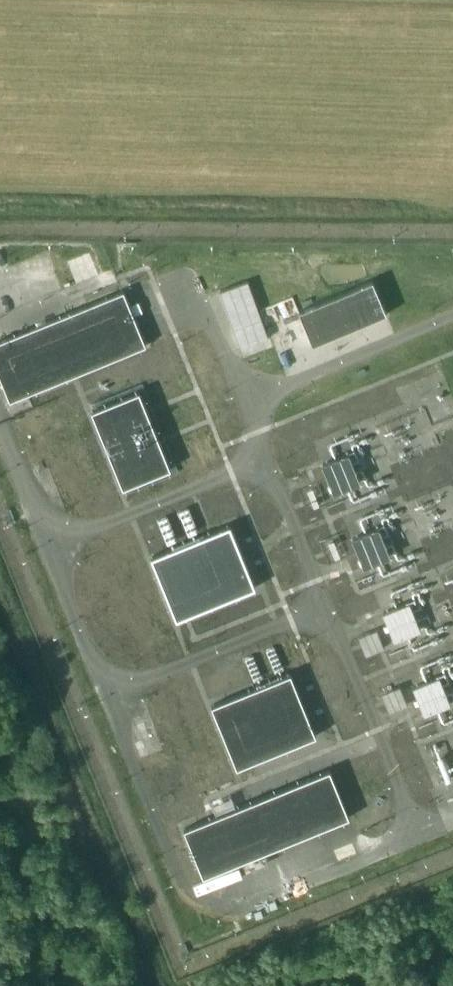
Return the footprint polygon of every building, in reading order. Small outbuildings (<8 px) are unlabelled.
[(75,267),(85,289),(108,280),(98,257),(75,267)] [(268,336),(248,279),(219,290),(240,346),(268,336)] [(10,399),(146,344),(124,289),(0,339),(0,375),(10,399)] [(139,390),(91,409),(123,487),(171,467),(139,390)] [(331,461),(344,490),(370,479),(358,450),(331,461)] [(373,563),(399,552),(386,524),(361,535),(373,563)] [(230,525),(152,557),(177,618),(254,586),(230,525)] [(409,601),(383,611),(394,640),(420,629),(409,601)] [(384,646),(377,628),(358,635),(365,653),(384,646)] [(211,704),(237,767),(316,734),(291,672),(211,704)] [(450,703),(439,675),(413,686),(424,713),(450,703)] [(381,692),(388,710),(407,703),(400,685),(381,692)] [(184,828),(203,876),(350,816),(330,768),(184,828)]
